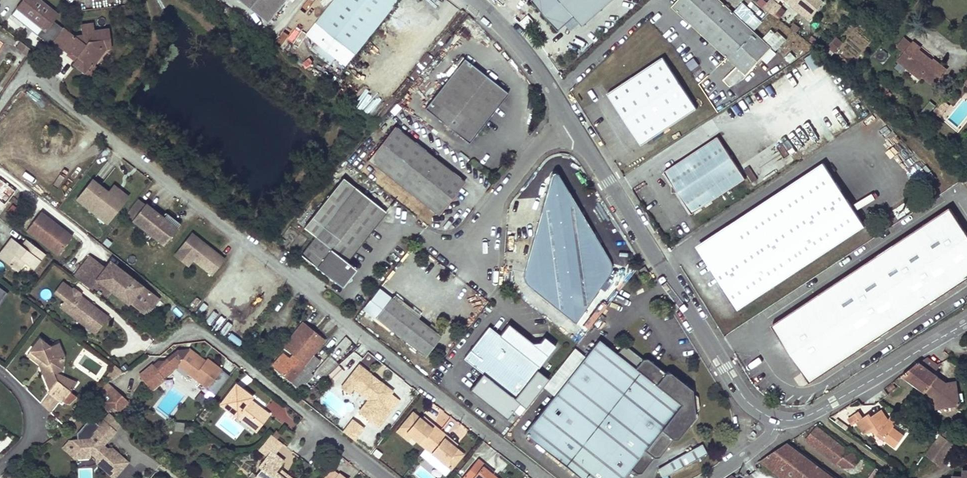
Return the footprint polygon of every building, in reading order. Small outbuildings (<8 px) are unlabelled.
[(84,36),(74,38),(54,22),(59,16),(39,0),(24,0),(17,9),(42,30),(37,36),(50,47),(54,42),(68,54),(73,53),(78,57),(76,60),(75,63),(75,65),(84,73),(91,64),(92,66),(106,49),(111,48),(108,30),(96,31),(96,35),(94,35),(92,23),(83,26),(84,36)] [(269,21),(286,0),(241,0),(269,21)] [(315,21),(334,37),(354,53),(397,0),(333,0),(315,21)] [(532,1),(558,30),(574,16),(559,0),(533,0),(532,1)] [(574,16),(582,26),(612,0),(559,0),(574,16)] [(768,47),(712,0),(675,0),(665,11),(744,76),(768,47)] [(803,14),(810,21),(825,3),(821,0),(786,0),(803,14)] [(781,9),(773,3),(767,11),(775,16),(781,9)] [(315,21),(306,34),(324,48),(334,37),(315,21)] [(772,26),(763,37),(777,49),(786,39),(772,26)] [(913,42),(906,36),(898,46),(905,52),(913,42)] [(836,38),(828,48),(834,53),(842,43),(836,38)] [(913,42),(905,52),(899,59),(922,78),(925,75),(936,84),(950,68),(937,58),(934,61),(932,59),(930,61),(927,59),(929,56),(920,49),(922,47),(915,41),(913,42)] [(18,47),(13,52),(23,61),(27,54),(18,47)] [(761,58),(767,63),(777,53),(771,47),(761,58)] [(684,57),(687,64),(695,60),(692,53),(684,57)] [(695,109),(661,57),(605,94),(612,104),(616,105),(621,112),(620,116),(627,127),(634,123),(646,142),(695,109)] [(463,59),(424,109),(468,144),(508,93),(463,59)] [(365,89),(357,107),(368,113),(377,95),(365,89)] [(928,101),(924,109),(931,112),(935,104),(928,101)] [(634,123),(627,127),(640,146),(646,142),(634,123)] [(368,160),(437,216),(464,181),(395,127),(368,160)] [(717,137),(664,172),(691,214),(744,180),(717,137)] [(815,169),(703,241),(706,246),(705,253),(700,256),(706,265),(709,263),(712,267),(709,269),(736,310),(856,233),(815,169)] [(574,322),(608,275),(610,273),(611,269),(611,266),(610,263),(609,260),(607,256),(558,176),(557,175),(556,174),(555,174),(554,173),(553,173),(552,174),(551,174),(551,175),(550,175),(550,176),(524,268),(523,272),(523,276),(524,280),(526,284),(528,287),(574,322)] [(74,200),(107,222),(128,193),(112,183),(108,189),(90,176),(74,200)] [(333,214),(355,188),(344,178),(303,226),(314,236),(328,219),(333,214)] [(3,204),(4,205),(14,191),(0,180),(0,208),(3,204)] [(385,212),(355,188),(333,214),(328,219),(300,255),(342,288),(356,270),(345,261),(385,212)] [(70,235),(47,217),(43,222),(41,220),(45,215),(31,204),(17,222),(48,247),(54,240),(62,246),(70,235)] [(145,204),(132,220),(164,245),(176,229),(169,224),(153,211),(145,204)] [(153,211),(169,224),(173,218),(158,206),(153,211)] [(770,327),(808,384),(966,280),(966,237),(949,209),(770,327)] [(188,266),(192,260),(211,275),(225,257),(190,231),(172,254),(188,266)] [(0,251),(0,258),(15,270),(22,261),(30,268),(43,252),(26,239),(21,246),(10,238),(0,251)] [(56,253),(62,246),(54,240),(48,247),(56,253)] [(703,241),(695,247),(700,256),(705,253),(706,246),(703,241)] [(74,276),(92,290),(98,282),(113,293),(114,291),(137,309),(143,301),(152,308),(158,300),(110,262),(105,268),(90,256),(74,276)] [(652,280),(644,267),(639,270),(648,283),(652,280)] [(73,290),(62,282),(54,293),(64,301),(59,306),(67,313),(71,308),(90,323),(86,328),(94,335),(108,318),(79,295),(73,290)] [(390,298),(374,318),(424,357),(440,337),(390,298)] [(143,301),(137,309),(146,316),(152,308),(143,301)] [(212,320),(217,312),(201,303),(197,311),(212,320)] [(71,308),(67,313),(86,328),(90,323),(71,308)] [(291,337),(312,354),(324,340),(302,323),(291,337)] [(487,328),(463,359),(513,398),(555,346),(543,337),(536,346),(508,324),(498,336),(487,328)] [(319,361),(312,355),(312,354),(291,337),(284,346),(293,353),(279,371),(300,388),(309,376),(308,375),(319,361)] [(62,402),(71,390),(57,380),(54,373),(62,369),(63,356),(58,342),(49,346),(39,338),(27,354),(41,365),(42,365),(44,371),(42,372),(50,390),(48,392),(62,402)] [(523,435),(578,477),(622,477),(629,470),(635,475),(641,473),(652,458),(658,457),(672,439),(677,439),(694,417),(693,411),(695,408),(694,398),(691,397),(690,389),(670,374),(665,374),(646,359),(642,360),(627,348),(622,348),(616,355),(598,341),(523,435)] [(162,379),(176,366),(207,389),(206,391),(214,397),(221,387),(213,381),(221,371),(206,360),(205,362),(203,365),(187,353),(188,350),(179,350),(162,363),(156,364),(152,368),(151,366),(138,378),(150,392),(163,380),(162,379)] [(205,362),(188,350),(187,353),(203,365),(205,362)] [(342,362),(348,369),(361,359),(354,351),(342,362)] [(919,362),(902,375),(926,393),(929,389),(935,393),(936,399),(937,408),(957,405),(958,407),(961,403),(959,402),(956,382),(947,383),(941,384),(935,380),(938,376),(934,373),(940,366),(928,357),(919,362)] [(371,376),(371,373),(359,363),(341,386),(348,392),(353,386),(368,398),(363,404),(374,412),(370,418),(378,425),(391,408),(383,401),(392,390),(381,380),(377,381),(371,376)] [(334,380),(344,370),(337,364),(328,374),(334,380)] [(77,382),(57,380),(71,390),(77,382)] [(108,386),(105,389),(114,397),(109,403),(115,408),(123,399),(108,386)] [(235,386),(220,405),(237,418),(239,415),(258,429),(268,417),(250,402),(252,399),(235,386)] [(105,389),(95,401),(104,409),(109,403),(114,397),(105,389)] [(926,393),(936,399),(935,393),(929,389),(926,393)] [(273,399),(266,406),(292,430),(302,419),(286,405),(283,408),(273,399)] [(374,412),(363,404),(359,409),(370,418),(374,412)] [(848,418),(853,425),(857,422),(866,435),(873,431),(896,448),(904,436),(893,428),(897,422),(891,417),(888,420),(881,410),(871,417),(869,414),(863,418),(858,412),(848,418)] [(450,469),(462,455),(454,448),(449,444),(451,441),(426,422),(424,424),(419,420),(411,414),(399,429),(416,442),(433,456),(450,469)] [(258,429),(239,415),(237,418),(256,433),(258,429)] [(353,439),(363,427),(352,418),(347,425),(354,431),(350,436),(353,439)] [(101,420),(91,433),(93,435),(89,440),(78,440),(72,441),(69,445),(70,451),(74,455),(90,453),(96,458),(94,461),(113,477),(126,462),(110,449),(104,449),(101,446),(104,443),(114,431),(101,420)] [(347,425),(343,430),(350,436),(354,431),(347,425)] [(806,439),(838,463),(847,469),(850,466),(858,455),(856,453),(850,448),(849,449),(847,451),(817,426),(806,439)] [(416,442),(399,429),(395,434),(412,447),(416,442)] [(88,430),(78,440),(89,440),(93,435),(91,433),(88,430)] [(959,441),(945,430),(941,435),(955,446),(959,441)] [(955,446),(941,435),(926,455),(940,466),(955,446)] [(280,443),(274,439),(262,452),(269,458),(273,454),(277,457),(285,447),(280,443)] [(69,445),(72,441),(67,441),(61,448),(76,461),(87,460),(90,453),(74,455),(70,451),(69,445)] [(706,454),(700,444),(668,462),(668,463),(673,472),(706,454)] [(786,477),(833,477),(786,444),(762,460),(786,477)] [(259,477),(281,477),(280,477),(278,475),(286,464),(277,457),(273,454),(269,458),(261,469),(264,472),(259,477)] [(850,466),(854,469),(861,460),(863,458),(858,455),(850,466)] [(446,474),(450,469),(433,456),(429,461),(446,474)] [(463,476),(466,477),(496,477),(492,475),(482,467),(484,464),(477,459),(463,476)] [(677,470),(678,473),(666,477),(690,477),(703,473),(698,459),(691,462),(692,464),(677,470)] [(668,463),(657,470),(662,477),(673,472),(668,463)] [(484,464),(482,467),(492,475),(494,471),(484,464)] [(868,477),(889,477),(876,468),(868,477)]
